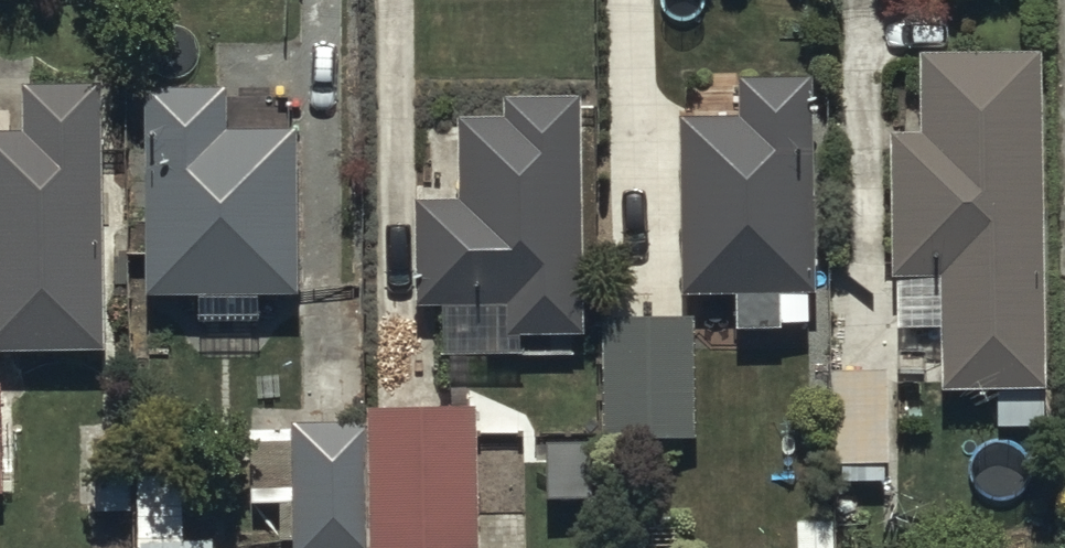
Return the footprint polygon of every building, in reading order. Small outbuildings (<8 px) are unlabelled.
[(1047,424),(1043,54),(921,55),(922,135),(891,135),(893,273),(902,273),(903,324),(944,323),(945,390),(997,390),(998,424),(1047,424)] [(818,291),(815,77),(739,78),(740,114),(682,115),(685,293),(736,292),(737,324),(809,323),(809,291),(818,291)] [(0,131),(0,352),(103,350),(98,86),(23,87),(24,130),(0,131)] [(196,298),(196,320),(263,320),(263,294),(299,294),(298,129),(286,129),(286,104),(245,105),(245,127),(224,127),(223,90),(139,90),(140,273),(125,273),(125,314),(145,314),(145,298),(196,298)] [(581,337),(580,97),(502,97),(502,114),(460,114),(460,202),(416,203),(417,302),(439,302),(439,358),(522,357),(522,338),(581,337)] [(699,318),(602,318),(602,437),(699,437),(699,318)] [(885,369),(833,370),(835,481),(885,480),(884,462),(887,462),(885,369)] [(368,410),(369,425),(370,547),(479,547),(477,408),(368,410)] [(369,425),(250,427),(251,508),(289,508),(289,547),(370,547),(369,425)] [(597,441),(541,441),(541,499),(597,499),(597,441)] [(137,475),(136,547),(216,547),(216,540),(181,539),(182,476),(137,475)] [(796,518),(796,547),(835,547),(835,518),(796,518)]
